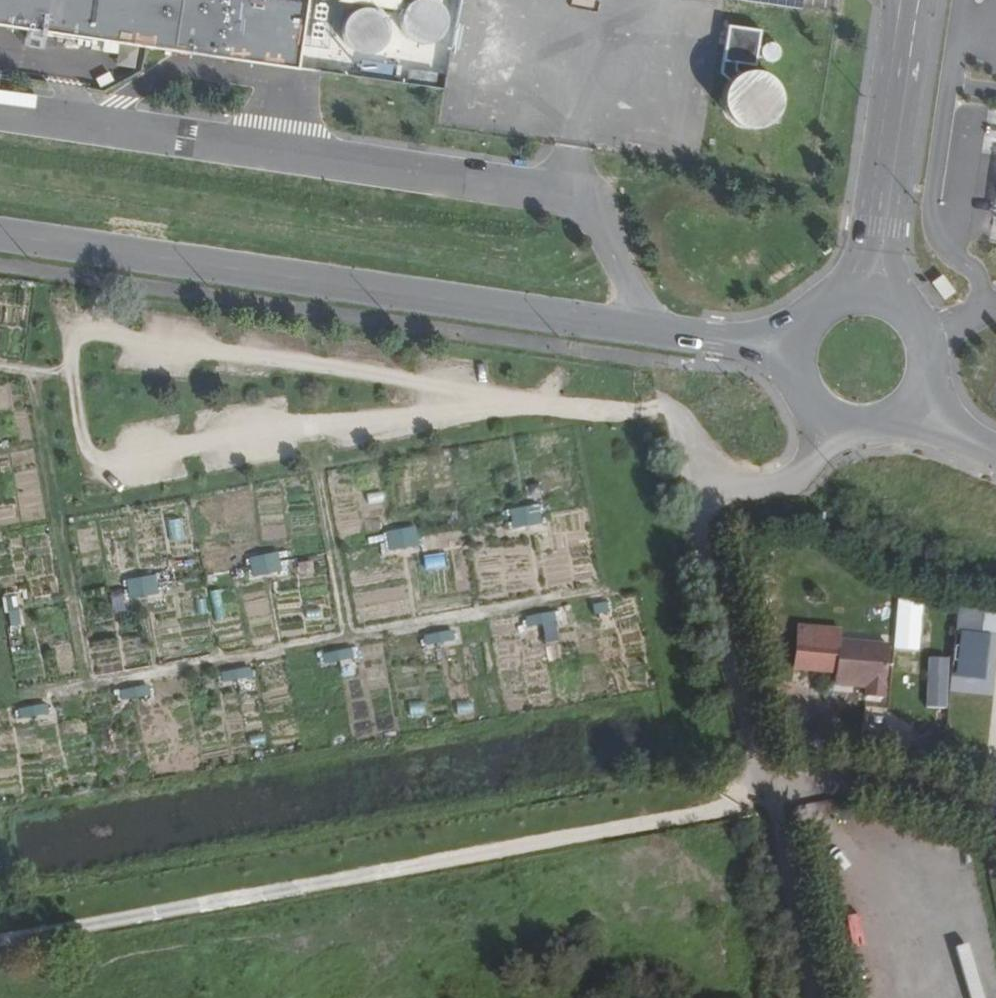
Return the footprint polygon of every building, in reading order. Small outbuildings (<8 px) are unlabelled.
[(301,75),(312,0),(0,0),(0,32),(301,75)] [(343,2),(344,10),(348,18),(355,24),(362,28),(371,29),(380,27),(387,23),(393,16),(396,8),(396,0),(344,0),(343,2)] [(396,26),(434,44),(453,6),(441,0),(409,0),(396,26)] [(842,15),(844,0),(737,0),(837,14),(842,15)] [(741,70),(737,72),(735,74),(732,77),(729,79),(727,82),(726,85),(724,88),(724,92),(723,95),(723,99),(723,102),(724,106),(725,109),(727,112),(729,115),(731,118),(733,120),(736,122),(739,124),(742,126),(746,127),(749,127),(753,127),(756,127),(760,127),(764,125),(768,123),(772,121),(775,118),(778,114),(780,110),(781,106),(782,102),(783,97),(782,93),(781,89),(779,84),(777,81),(774,77),(771,74),(767,72),(763,70),(759,69),(755,68),(750,68),(746,69),(741,70)] [(540,504),(509,510),(513,529),(544,523),(540,504)] [(389,549),(419,546),(417,526),(386,530),(389,549)] [(248,557),(253,576),(283,568),(277,549),(248,557)] [(124,580),(128,598),(159,591),(154,572),(124,580)] [(9,626),(21,624),(17,592),(5,593),(9,626)] [(929,650),(929,600),(895,600),(896,651),(929,650)] [(528,626),(555,623),(554,612),(527,615),(528,626)] [(424,635),(425,646),(455,642),(453,630),(424,635)] [(960,631),(958,676),(986,678),(988,632),(960,631)] [(325,664),(353,658),(351,647),(322,653),(325,664)] [(250,664),(219,673),(223,686),(254,677),(250,664)] [(117,691),(120,703),(151,696),(148,684),(117,691)] [(47,704),(15,709),(17,722),(49,716),(47,704)]
